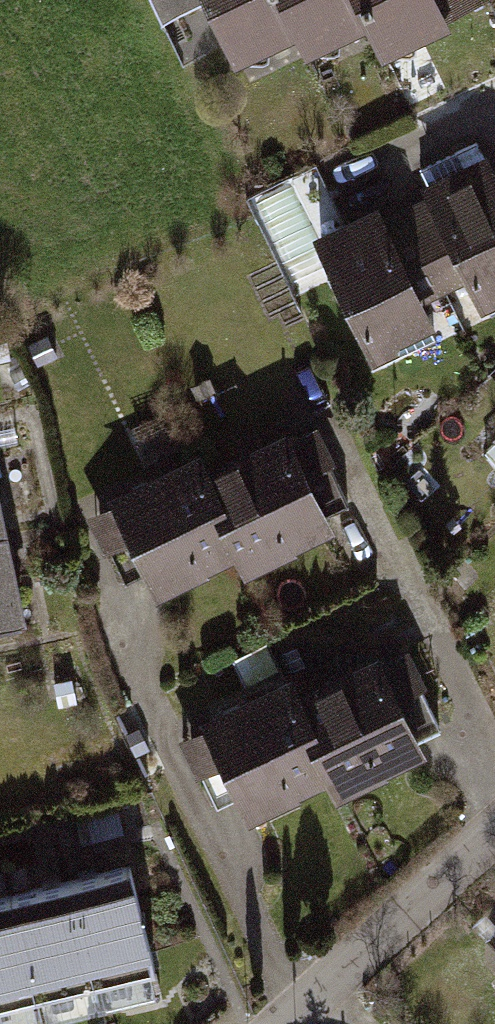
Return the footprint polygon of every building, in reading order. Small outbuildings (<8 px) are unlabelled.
[(302,61),(277,0),(190,0),(235,93),(302,61)] [(302,61),(310,78),(363,53),(347,0),(277,0),(302,61)] [(363,53),(377,83),(457,45),(448,26),(493,4),(491,0),(347,0),(363,53)] [(494,322),(494,190),(483,164),(309,244),(371,379),(494,322)] [(212,489),(235,581),(242,594),(333,550),(286,454),(212,489)] [(159,618),(235,581),(212,489),(200,464),(106,509),(159,618)] [(9,549),(0,509),(0,551),(9,549)] [(30,640),(9,549),(0,551),(0,646),(30,640)] [(302,703),(337,794),(348,814),(434,767),(376,663),(302,703)] [(337,794),(302,703),(290,682),(195,733),(254,840),(337,794)] [(133,860),(0,894),(0,1015),(163,977),(133,860)]
